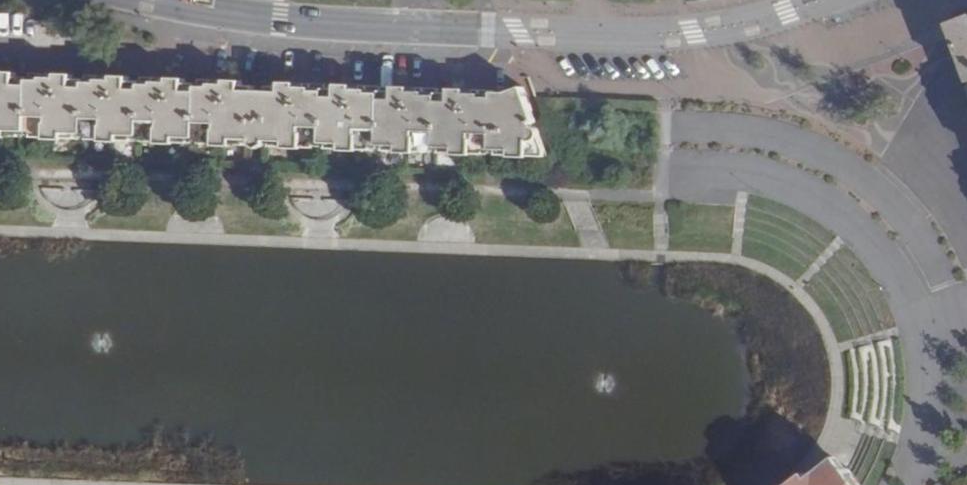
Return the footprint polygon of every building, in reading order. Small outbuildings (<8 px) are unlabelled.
[(955,16),(961,33),(966,48),(966,12),(955,16)] [(548,155),(528,101),(522,84),(510,90),(496,89),(496,95),(479,94),(480,89),(464,88),(464,85),(451,84),(450,97),(437,97),(437,92),(420,91),(420,86),(408,86),(408,82),(395,82),(395,96),(382,95),(382,90),(368,89),(368,84),(354,84),(353,80),(339,80),(338,94),(326,93),(326,88),(312,87),(313,82),(298,82),(297,78),(281,78),(281,88),(242,86),(243,76),(226,75),(226,79),(212,78),(212,83),(198,83),(197,87),(185,87),(186,73),(170,73),(169,77),(155,76),(154,81),(142,81),(142,85),(130,85),(131,71),(116,71),(115,75),(100,74),(100,79),(88,78),(88,83),(76,83),(76,69),(59,68),(59,72),(44,72),(43,77),(29,76),(28,81),(18,80),(17,66),(2,66),(1,70),(0,70),(0,132),(548,155)] [(838,457),(803,484),(860,484),(838,457)]
